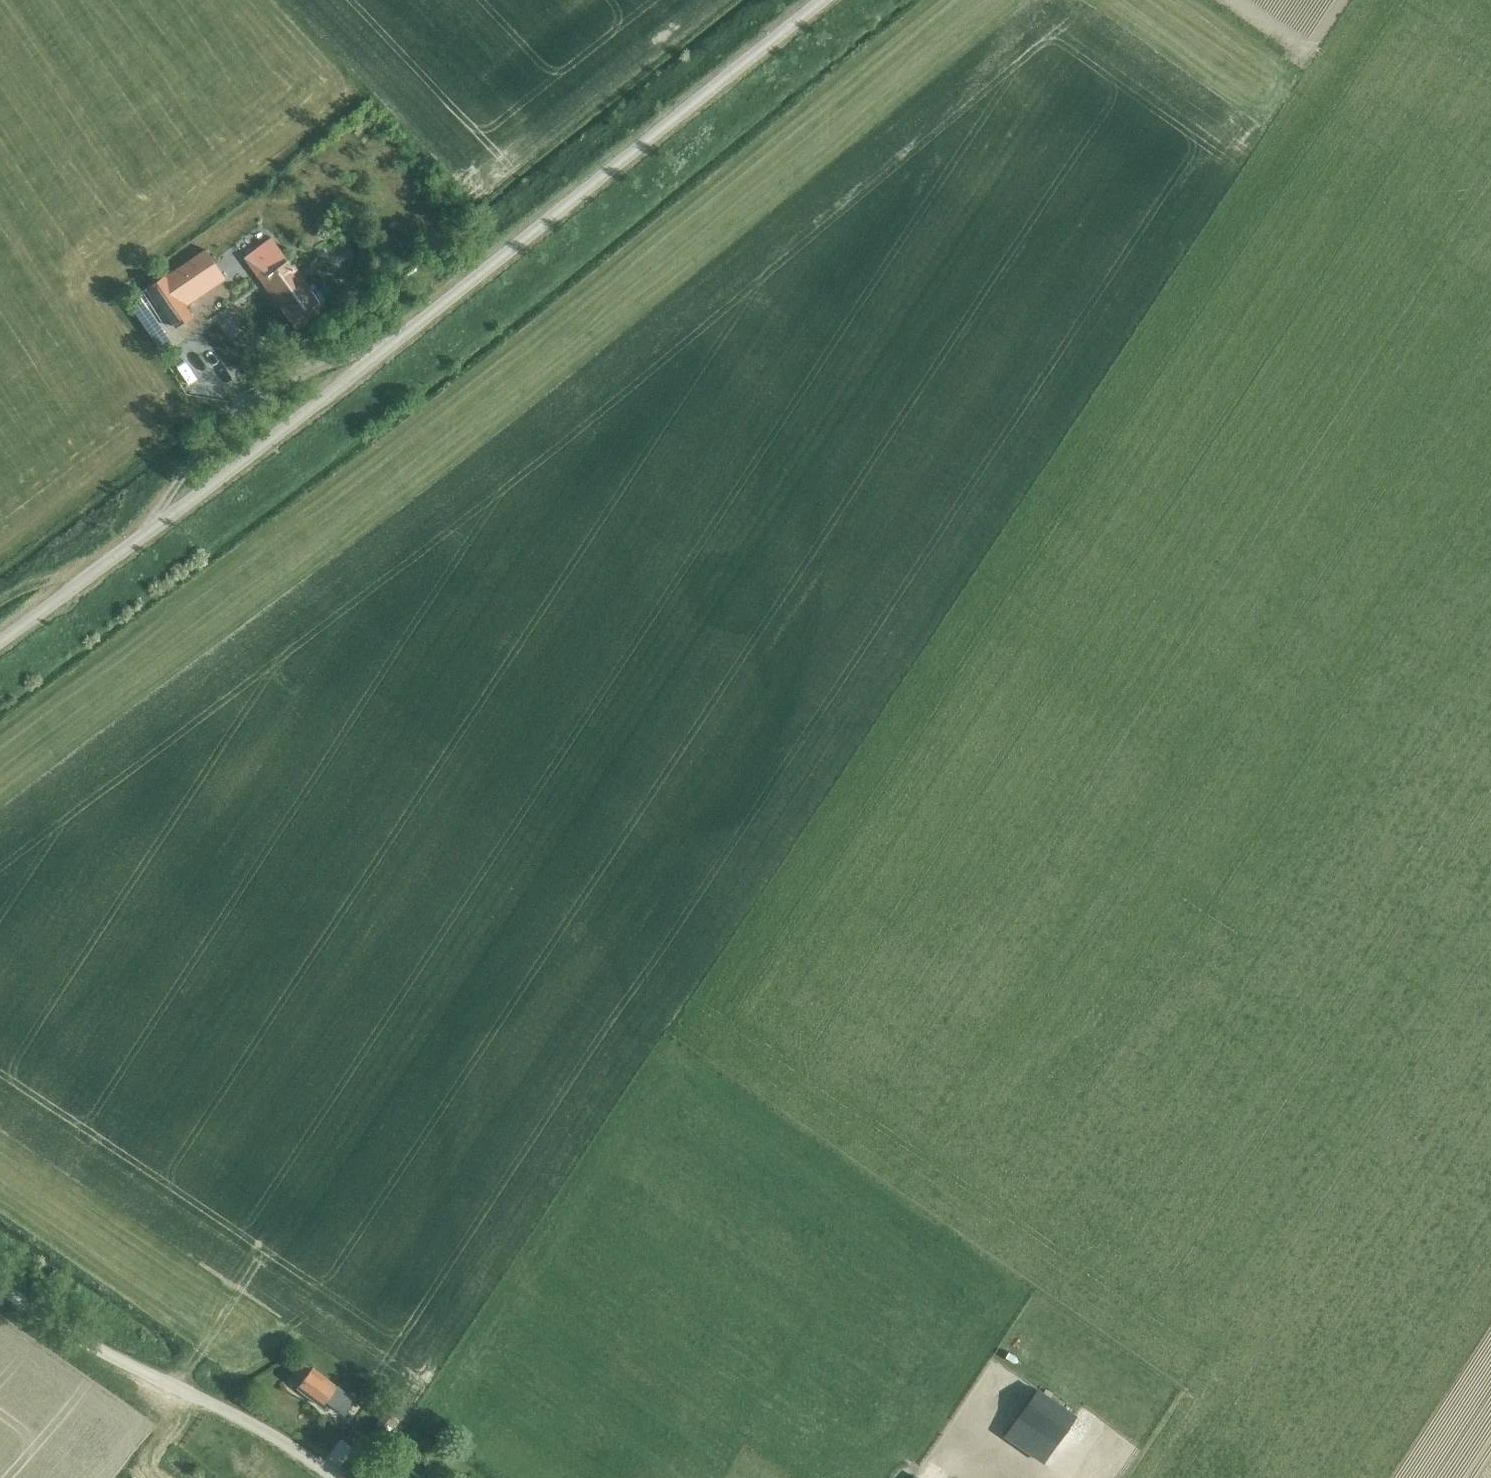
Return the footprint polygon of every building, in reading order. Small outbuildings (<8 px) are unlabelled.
[(271,237),(244,258),(264,285),(268,282),(284,304),(280,306),(296,329),(325,307),(309,285),(308,286),(292,264),(291,265),(282,252),(271,237)] [(205,249),(148,287),(176,327),(193,316),(184,303),(210,285),(201,272),(215,263),(205,249)] [(313,282),(309,285),(325,307),(329,304),(313,282)] [(141,303),(132,309),(159,349),(168,343),(141,303)] [(303,1357),(292,1371),(301,1379),(297,1384),(323,1405),(327,1400),(345,1414),(357,1399),(303,1357)] [(1036,1387),(1004,1436),(1043,1463),(1076,1414),(1036,1387)] [(396,1405),(389,1414),(399,1421),(405,1411),(396,1405)] [(383,1413),(369,1433),(383,1443),(397,1423),(383,1413)]
